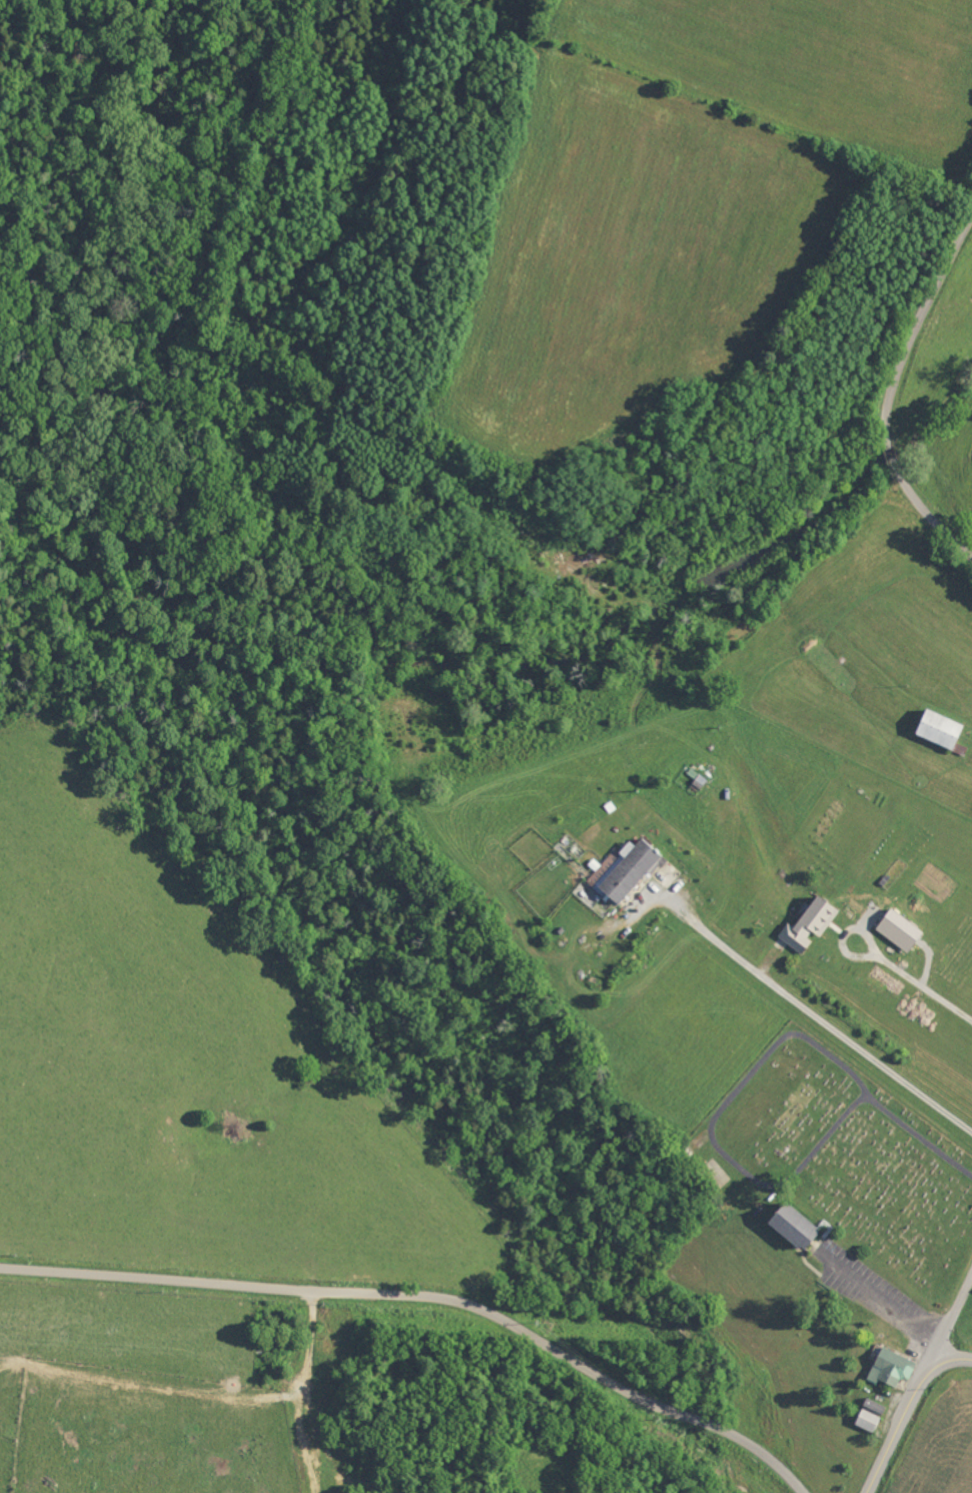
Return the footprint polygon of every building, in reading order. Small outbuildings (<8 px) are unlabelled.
[(916,734),(954,750),(965,724),(927,708),(916,734)] [(618,907),(662,855),(642,838),(635,845),(631,841),(614,860),(610,857),(588,881),(618,907)] [(821,937),(840,910),(818,895),(795,928),(788,923),(778,937),(802,953),(816,933),(821,937)] [(924,930),(890,909),(876,931),(911,952),(924,930)] [(786,1201),(768,1222),(803,1252),(821,1232),(786,1201)] [(868,1379),(877,1383),(879,1380),(897,1388),(901,1379),(909,1383),(918,1363),(883,1347),(868,1379)] [(881,1417),(863,1409),(856,1425),(875,1433),(881,1417)]
